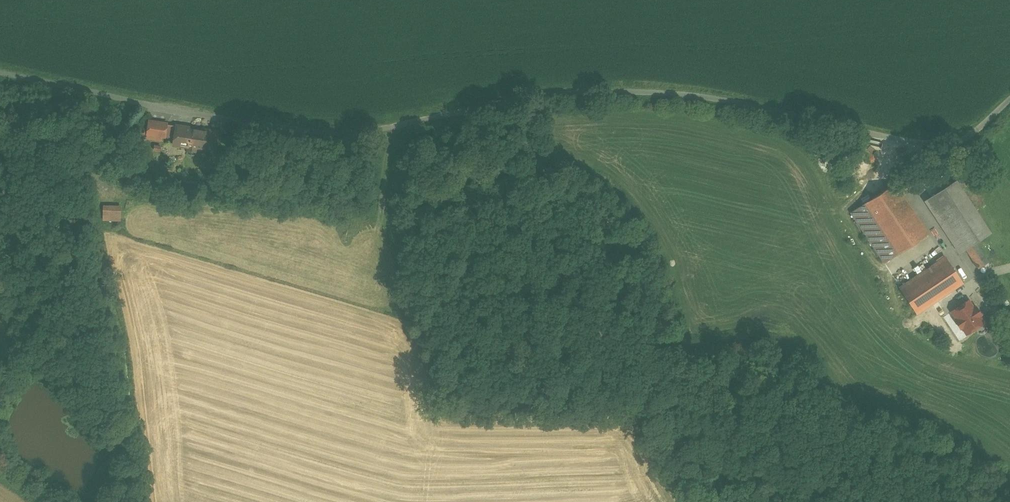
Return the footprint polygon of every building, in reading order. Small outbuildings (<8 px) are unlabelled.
[(177,126),(167,124),(167,123),(150,120),(148,134),(175,138),(177,126)] [(188,135),(177,133),(178,126),(177,126),(175,138),(174,145),(186,146),(188,135)] [(218,132),(191,128),(188,151),(189,154),(191,155),(194,155),(196,153),(197,148),(215,151),(218,132)] [(920,166),(896,183),(904,195),(928,178),(920,166)] [(991,231),(956,181),(931,198),(965,249),(966,248),(975,242),(991,231)] [(889,187),(852,212),(885,263),(890,260),(923,238),(889,187)] [(101,221),(119,221),(119,205),(100,205),(101,221)] [(986,257),(975,242),(966,248),(976,264),(986,257)] [(945,257),(901,287),(918,312),(943,295),(939,288),(958,275),(945,257)] [(896,270),(890,260),(885,263),(892,273),(896,270)] [(958,275),(939,288),(943,295),(960,319),(977,307),(962,284),(963,283),(958,275)]
